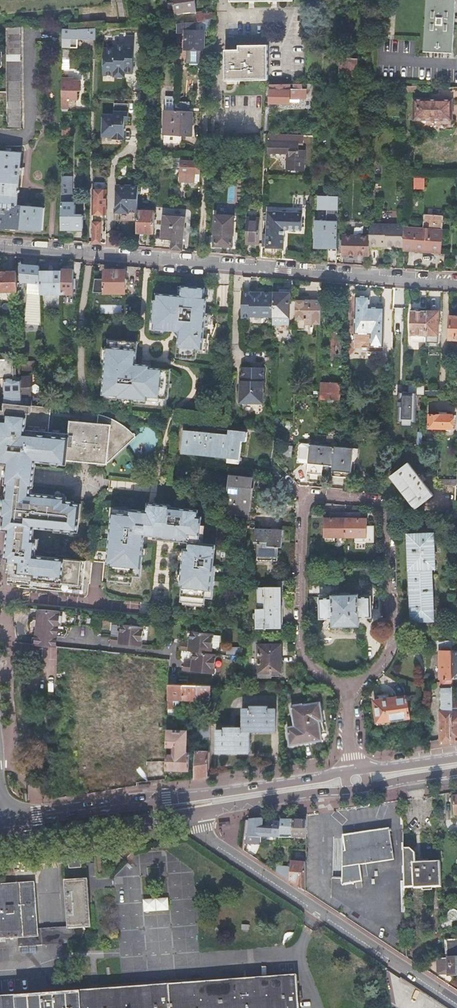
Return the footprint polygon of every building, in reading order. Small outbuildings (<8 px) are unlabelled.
[(175,13),(196,10),(195,0),(173,0),(175,13)] [(425,51),(453,53),(456,0),(428,0),(425,51)] [(198,21),(206,21),(206,20),(205,14),(205,11),(197,12),(198,21)] [(186,22),(178,22),(178,32),(187,32),(186,49),(188,49),(187,63),(190,63),(190,65),(200,65),(200,63),(203,63),(203,49),(205,49),(205,24),(197,23),(197,30),(195,30),(195,21),(186,22)] [(6,26),(6,28),(6,128),(22,128),(21,27),(6,26)] [(69,28),(63,28),(63,38),(68,38),(68,43),(73,42),(73,38),(79,38),(79,27),(69,28)] [(97,38),(97,27),(79,27),(79,38),(97,38)] [(134,71),(134,61),(134,34),(126,34),(126,43),(116,43),(115,47),(104,47),(104,74),(115,74),(115,75),(126,75),(126,71),(134,71)] [(240,49),(226,50),(227,80),(269,79),(268,45),(240,45),(240,49)] [(62,71),(70,71),(71,49),(63,49),(62,71)] [(339,58),(338,77),(357,78),(358,59),(339,58)] [(182,78),(182,67),(174,66),(173,77),(182,78)] [(62,81),(62,107),(68,107),(69,98),(78,98),(78,89),(81,89),(81,81),(62,81)] [(308,85),(306,85),(271,84),(271,102),(291,103),(291,98),(307,99),(308,85)] [(412,99),(412,119),(450,120),(450,100),(412,99)] [(176,110),(176,102),(168,101),(165,145),(182,145),(182,136),(193,137),(194,111),(176,110)] [(115,114),(104,114),(103,135),(115,136),(115,138),(126,138),(126,119),(129,119),(129,102),(115,102),(115,114)] [(304,138),(304,135),(269,134),(269,153),(289,154),(288,170),(306,170),(307,151),(300,150),(300,143),(278,142),(278,137),(304,138)] [(43,229),(44,207),(18,204),(20,174),(23,174),(24,167),(20,167),(22,152),(0,150),(0,226),(43,229)] [(174,155),(164,155),(163,167),(174,168),(174,166),(174,155)] [(202,156),(174,155),(174,166),(183,167),(183,180),(196,181),(196,173),(201,173),(202,156)] [(423,176),(415,176),(416,186),(424,186),(423,176)] [(61,177),(61,226),(74,226),(74,230),(83,230),(83,214),(75,213),(75,204),(71,204),(72,177),(64,177),(61,177)] [(138,210),(139,187),(116,186),(116,197),(116,202),(115,213),(129,214),(129,212),(138,213),(138,210)] [(93,189),(92,213),(106,214),(107,189),(93,189)] [(337,264),(338,196),(330,196),(330,195),(329,194),(328,193),(327,193),(327,194),(326,194),(326,195),(318,195),(317,209),(327,209),(327,221),(316,220),(316,247),(329,248),(329,263),(337,264)] [(138,213),(137,231),(154,233),(155,210),(138,210),(138,213)] [(268,212),(266,258),(283,260),(284,230),(302,230),(303,214),(268,212)] [(216,215),(215,245),(233,246),(234,215),(216,215)] [(422,229),(403,228),(403,247),(403,250),(425,251),(425,247),(441,248),(443,216),(423,215),(422,229)] [(172,239),(172,250),(182,251),(185,218),(172,217),(164,216),(163,224),(162,239),(172,239)] [(246,243),(260,244),(261,217),(247,216),(246,243)] [(101,221),(92,221),(92,243),(100,244),(101,221)] [(403,222),(370,224),(370,236),(370,248),(386,246),(387,248),(403,247),(403,228),(403,222)] [(370,248),(370,236),(344,235),(344,239),(341,239),(341,247),(344,247),(344,254),(370,255),(370,252),(370,248)] [(41,295),(41,293),(41,292),(41,269),(41,265),(22,265),(23,282),(25,282),(29,282),(28,289),(28,293),(41,295)] [(41,269),(41,292),(62,294),(62,271),(41,269)] [(73,293),(73,270),(62,270),(62,271),(62,294),(73,293)] [(99,279),(99,293),(125,293),(125,271),(106,270),(105,279),(99,279)] [(18,290),(17,273),(0,273),(0,289),(0,291),(18,290)] [(151,322),(154,323),(153,330),(175,332),(179,336),(177,358),(196,359),(197,349),(203,350),(205,326),(208,326),(209,314),(206,314),(207,298),(204,298),(205,288),(182,286),(181,296),(156,294),(155,301),(153,301),(151,322)] [(273,305),(274,293),(261,293),(261,294),(255,294),(255,292),(251,292),(251,291),(242,291),(241,317),(250,317),(251,316),(273,317),(273,305)] [(41,295),(28,293),(25,324),(42,325),(41,295)] [(290,294),(274,293),(273,305),(273,317),(273,322),(273,323),(290,323),(290,294)] [(295,300),(295,329),(306,329),(306,323),(321,324),(321,300),(309,300),(303,300),(295,300)] [(122,313),(122,305),(100,305),(100,314),(122,313)] [(355,333),(393,334),(394,311),(394,307),(355,306),(355,333)] [(426,335),(427,311),(411,310),(410,334),(426,335)] [(393,334),(393,337),(402,337),(403,311),(394,311),(393,334)] [(440,311),(427,311),(426,335),(426,342),(439,343),(440,311)] [(449,316),(449,341),(456,342),(456,316),(449,316)] [(332,331),(331,361),(341,362),(342,332),(332,331)] [(168,399),(171,370),(135,367),(138,342),(110,340),(110,347),(108,347),(104,395),(119,397),(148,400),(148,397),(168,399)] [(14,374),(13,357),(0,358),(0,374),(14,374)] [(240,381),(239,403),(263,404),(263,368),(241,368),(241,381),(240,381)] [(0,374),(0,378),(4,378),(5,396),(19,396),(19,404),(31,405),(32,405),(31,377),(14,378),(14,374),(0,374)] [(321,382),(321,398),(340,399),(340,383),(321,382)] [(9,573),(8,584),(20,585),(20,587),(83,594),(86,561),(35,556),(37,540),(33,540),(34,528),(78,532),(81,504),(74,504),(74,502),(66,501),(67,497),(31,494),(32,487),(34,462),(67,465),(67,460),(107,464),(136,438),(127,429),(117,422),(106,417),(98,415),(97,424),(71,422),(69,434),(49,432),(51,407),(49,407),(43,406),(32,405),(31,405),(19,404),(12,403),(3,403),(0,402),(0,463),(7,464),(5,485),(7,485),(6,497),(4,497),(2,517),(4,517),(2,530),(8,531),(6,558),(8,559),(7,573),(9,573)] [(392,410),(391,423),(413,423),(414,411),(392,410)] [(456,428),(456,419),(453,419),(453,415),(429,414),(429,427),(456,428)] [(294,433),(294,421),(284,420),(284,431),(294,433)] [(185,430),(183,451),(228,457),(228,462),(241,463),(243,440),(247,441),(248,432),(230,430),(229,435),(185,430)] [(323,464),(333,465),(335,447),(310,444),(307,473),(322,474),(323,464)] [(333,465),(332,476),(351,478),(354,448),(335,446),(335,447),(333,465)] [(409,462),(392,476),(417,508),(434,495),(409,462)] [(228,512),(227,520),(247,521),(249,521),(253,479),(231,477),(229,494),(226,494),(224,511),(228,512)] [(110,564),(109,580),(133,583),(133,577),(141,577),(144,536),(152,536),(174,539),(174,541),(189,543),(188,550),(184,549),(180,585),(182,586),(181,602),(204,604),(205,598),(213,599),(216,567),(214,567),(216,546),(199,544),(202,518),(198,518),(199,511),(170,508),(171,506),(148,503),(147,511),(130,510),(130,515),(112,513),(107,563),(110,564)] [(346,537),(346,512),(331,511),(331,517),(324,517),(324,536),(346,537)] [(362,512),(346,512),(346,537),(356,536),(356,541),(374,541),(374,524),(367,525),(367,517),(361,517),(362,512)] [(254,527),(253,541),(257,541),(256,558),(277,559),(278,545),(282,546),(283,528),(254,527)] [(434,534),(410,535),(413,620),(433,620),(432,568),(435,567),(434,534)] [(259,607),(258,607),(258,626),(282,626),(282,586),(260,586),(259,607)] [(332,596),(319,597),(320,617),(333,617),(333,624),(360,624),(360,616),(372,616),(372,595),(359,596),(359,593),(351,594),(351,591),(338,592),(338,594),(332,594),(332,596)] [(35,644),(57,646),(60,611),(38,609),(35,644)] [(23,619),(17,619),(18,641),(35,641),(34,616),(23,616),(23,619)] [(118,635),(112,635),(111,635),(110,643),(141,646),(142,626),(120,624),(120,625),(118,635)] [(181,642),(180,650),(194,651),(192,663),(184,663),(183,671),(214,673),(217,653),(211,653),(213,633),(190,630),(189,643),(181,642)] [(453,641),(440,641),(440,651),(440,679),(441,678),(441,687),(453,687),(453,677),(453,667),(453,641)] [(282,642),(259,642),(259,676),(273,676),(273,671),(282,671),(282,642)] [(135,664),(135,655),(136,654),(107,651),(107,659),(107,678),(106,694),(117,694),(117,691),(121,691),(121,659),(131,659),(131,664),(135,664)] [(149,673),(169,675),(170,658),(135,655),(135,664),(136,718),(148,718),(149,673)] [(211,710),(212,686),(169,683),(168,709),(179,710),(180,705),(174,705),(175,698),(206,700),(206,710),(211,710)] [(453,703),(453,687),(441,687),(441,741),(441,744),(454,742),(453,703)] [(380,699),(375,700),(378,723),(390,721),(390,719),(411,716),(407,695),(390,698),(389,693),(380,694),(380,699)] [(296,725),(289,726),(291,744),(323,739),(319,720),(323,719),(321,702),(303,705),(303,704),(293,705),(296,725)] [(217,730),(217,751),(251,751),(251,730),(277,730),(277,707),(269,707),(269,705),(250,705),(250,708),(243,708),(243,727),(225,727),(224,730),(217,730)] [(209,751),(210,719),(198,718),(196,751),(209,751)] [(167,754),(166,768),(190,768),(190,752),(187,752),(187,731),(167,730),(167,747),(175,747),(175,754),(167,754)] [(136,746),(136,768),(160,768),(161,746),(136,746)] [(208,776),(209,751),(196,751),(195,779),(208,777),(208,776)] [(88,792),(104,789),(101,776),(86,779),(88,792)] [(306,838),(306,818),(303,818),(303,821),(294,821),(293,838),(306,838)] [(246,822),(245,833),(244,843),(261,844),(261,837),(273,838),(280,839),(280,838),(281,823),(274,823),(273,828),(262,827),(263,821),(263,819),(251,821),(246,822)] [(281,823),(280,838),(293,838),(294,821),(281,820),(281,823)] [(342,878),(342,884),(355,882),(353,866),(394,859),(390,828),(344,836),(346,851),(343,851),(342,878)] [(201,859),(207,850),(198,844),(192,854),(201,859)] [(404,847),(405,886),(414,886),(414,887),(441,886),(440,861),(416,862),(415,853),(415,852),(410,847),(409,847),(404,847)] [(291,862),(291,867),(290,881),(292,882),(306,891),(306,867),(306,862),(306,858),(300,858),(300,862),(291,862)] [(81,860),(71,861),(72,871),(82,870),(81,860)] [(291,867),(277,866),(277,872),(290,881),(291,867)] [(69,883),(72,928),(73,945),(91,944),(87,882),(69,883)] [(18,939),(39,937),(39,931),(35,885),(0,887),(0,940),(18,939)] [(144,911),(168,910),(168,898),(144,899),(144,911)] [(39,937),(18,939),(19,948),(56,946),(73,945),(72,928),(55,929),(39,931),(39,937)] [(448,958),(456,957),(456,939),(446,940),(448,958)] [(438,959),(438,972),(441,975),(450,974),(450,976),(456,976),(456,958),(438,959)] [(299,1003),(298,990),(297,975),(234,980),(195,982),(183,983),(169,984),(0,996),(0,1007),(300,1007),(299,1003)]
